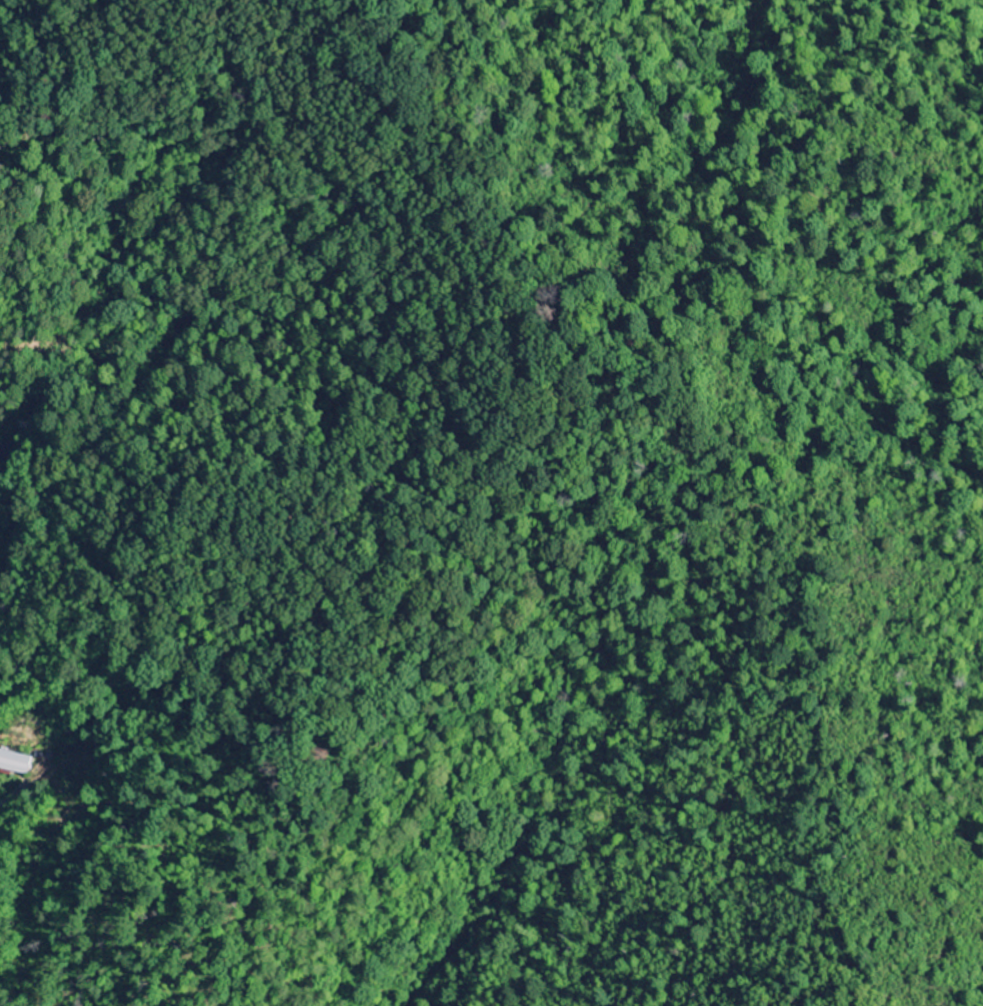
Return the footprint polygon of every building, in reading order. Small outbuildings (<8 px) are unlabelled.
[(0,750),(0,770),(25,777),(31,758),(0,750)]
